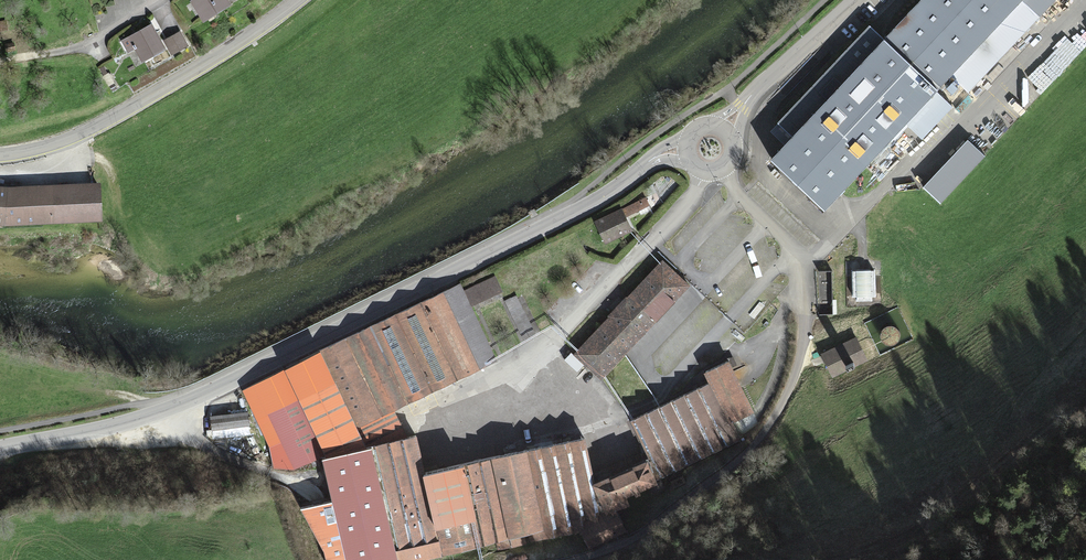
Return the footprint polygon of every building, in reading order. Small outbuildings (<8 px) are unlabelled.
[(192,3),(203,21),(229,5),(226,0),(197,0),(192,3)] [(882,40),(867,26),(773,124),(788,138),(767,160),(821,212),(906,125),(921,140),(950,110),(934,94),(950,77),(967,92),(1056,0),(920,0),(882,40)] [(0,26),(0,33),(11,32),(9,24),(0,26)] [(1082,55),(1049,24),(971,106),(1004,137),(1082,55)] [(151,27),(120,44),(125,53),(134,49),(141,62),(164,49),(151,27)] [(180,36),(165,45),(172,55),(186,46),(180,36)] [(982,159),(966,144),(922,191),(938,206),(982,159)] [(4,190),(1,226),(100,222),(98,186),(4,190)] [(644,199),(592,223),(602,244),(630,231),(625,219),(648,208),(644,199)] [(687,288),(661,263),(572,353),(598,378),(687,288)] [(874,271),(851,271),(852,301),(875,301),(874,271)] [(501,292),(493,277),(461,293),(469,308),(501,292)] [(461,293),(458,286),(240,391),(268,447),(273,469),(293,471),(316,464),(314,459),(404,435),(394,413),(496,362),(469,308),(461,293)] [(513,296),(502,301),(520,337),(530,332),(513,296)] [(889,346),(892,347),(896,347),(899,345),(901,343),(903,339),(903,336),(902,333),(900,330),(898,328),(895,327),(891,326),(888,327),(885,329),(883,332),(882,336),(882,339),(884,342),(886,345),(889,346)] [(866,361),(854,337),(820,355),(832,378),(866,361)] [(593,482),(601,516),(662,490),(658,479),(730,441),(725,427),(756,413),(729,362),(704,374),(707,382),(631,421),(648,458),(593,482)] [(247,425),(246,412),(211,416),(212,429),(247,425)] [(452,469),(426,475),(416,436),(320,460),(330,501),(302,510),(326,559),(439,559),(502,546),(503,551),(603,526),(601,516),(593,482),(584,439),(484,462),(478,434),(445,442),(452,469)]
